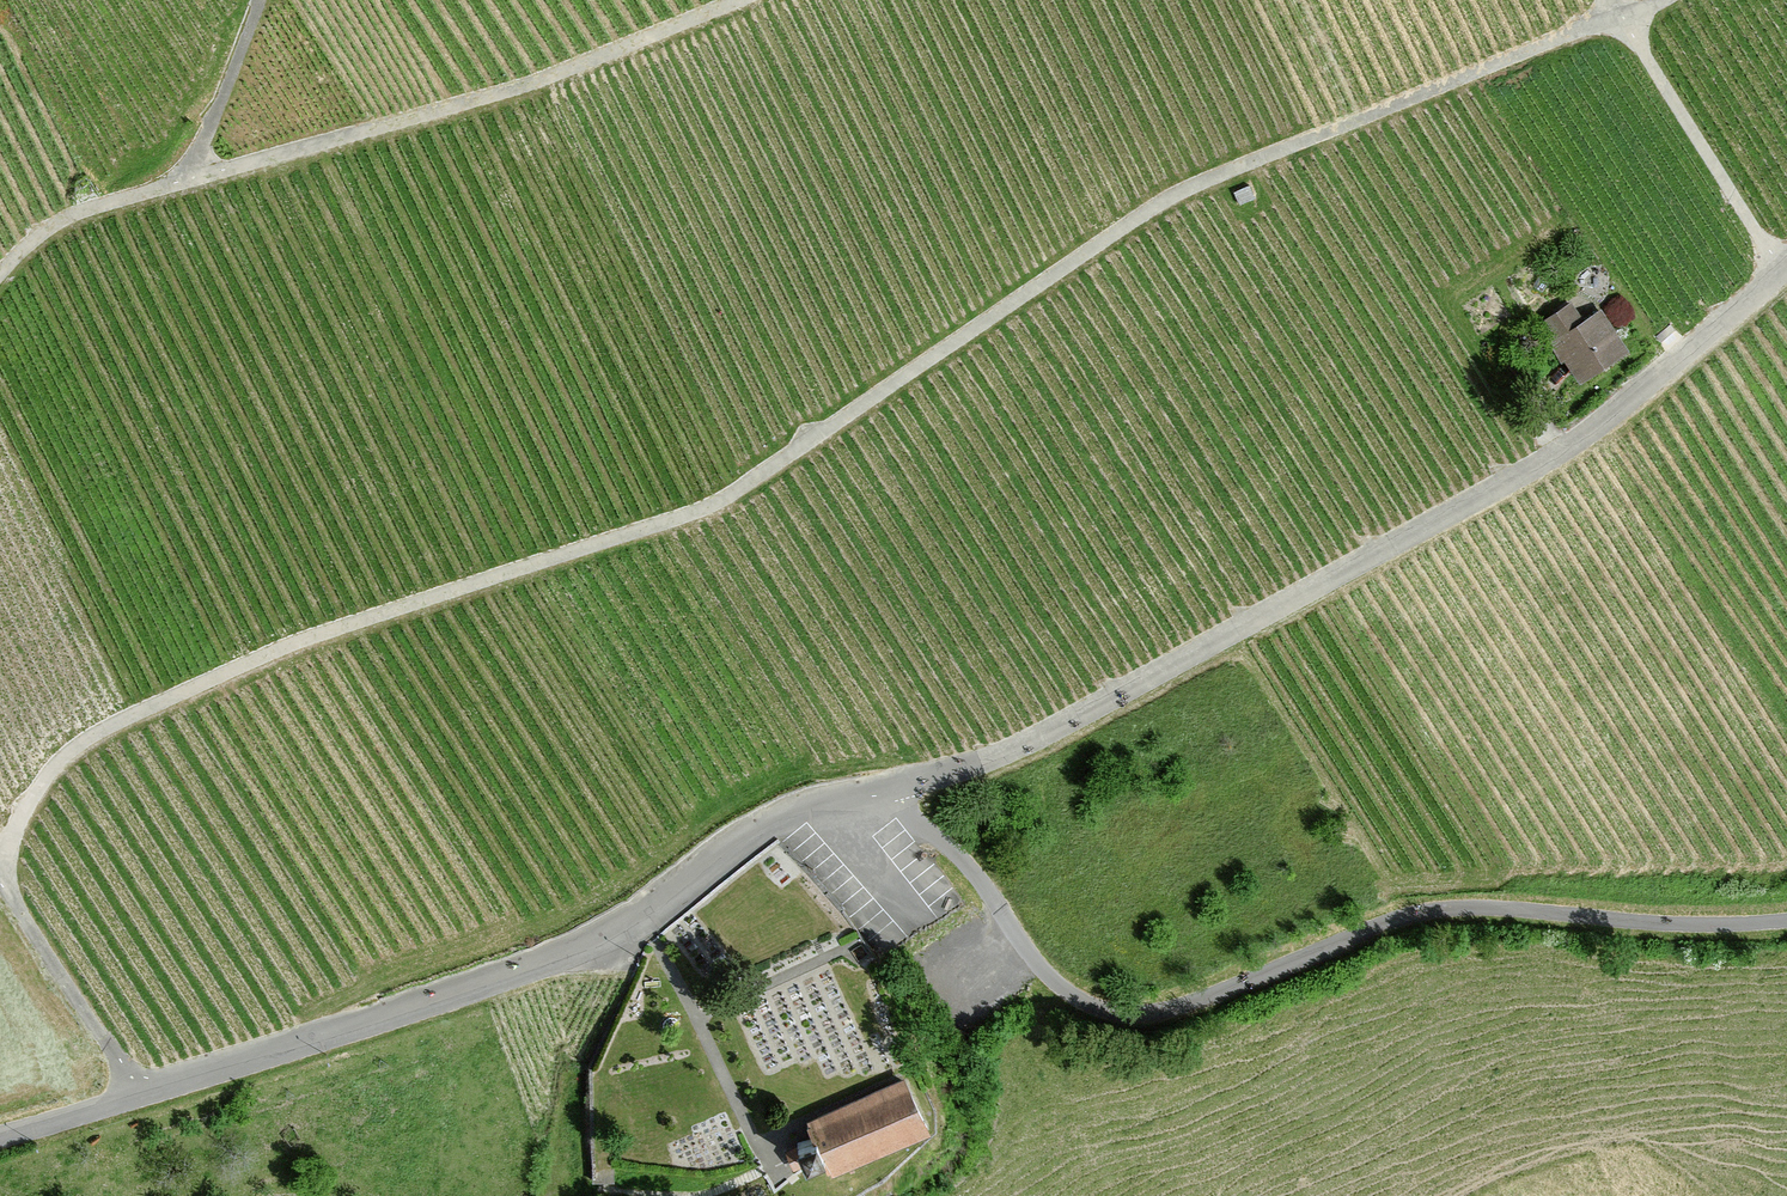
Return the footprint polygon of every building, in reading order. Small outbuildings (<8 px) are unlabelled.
[(1582,325),(1573,308),(1540,328),(1574,386),(1626,356),(1601,314),(1582,325)] [(927,1123),(902,1070),(804,1115),(815,1139),(798,1146),(807,1165),(824,1157),(829,1168),(927,1123)]
